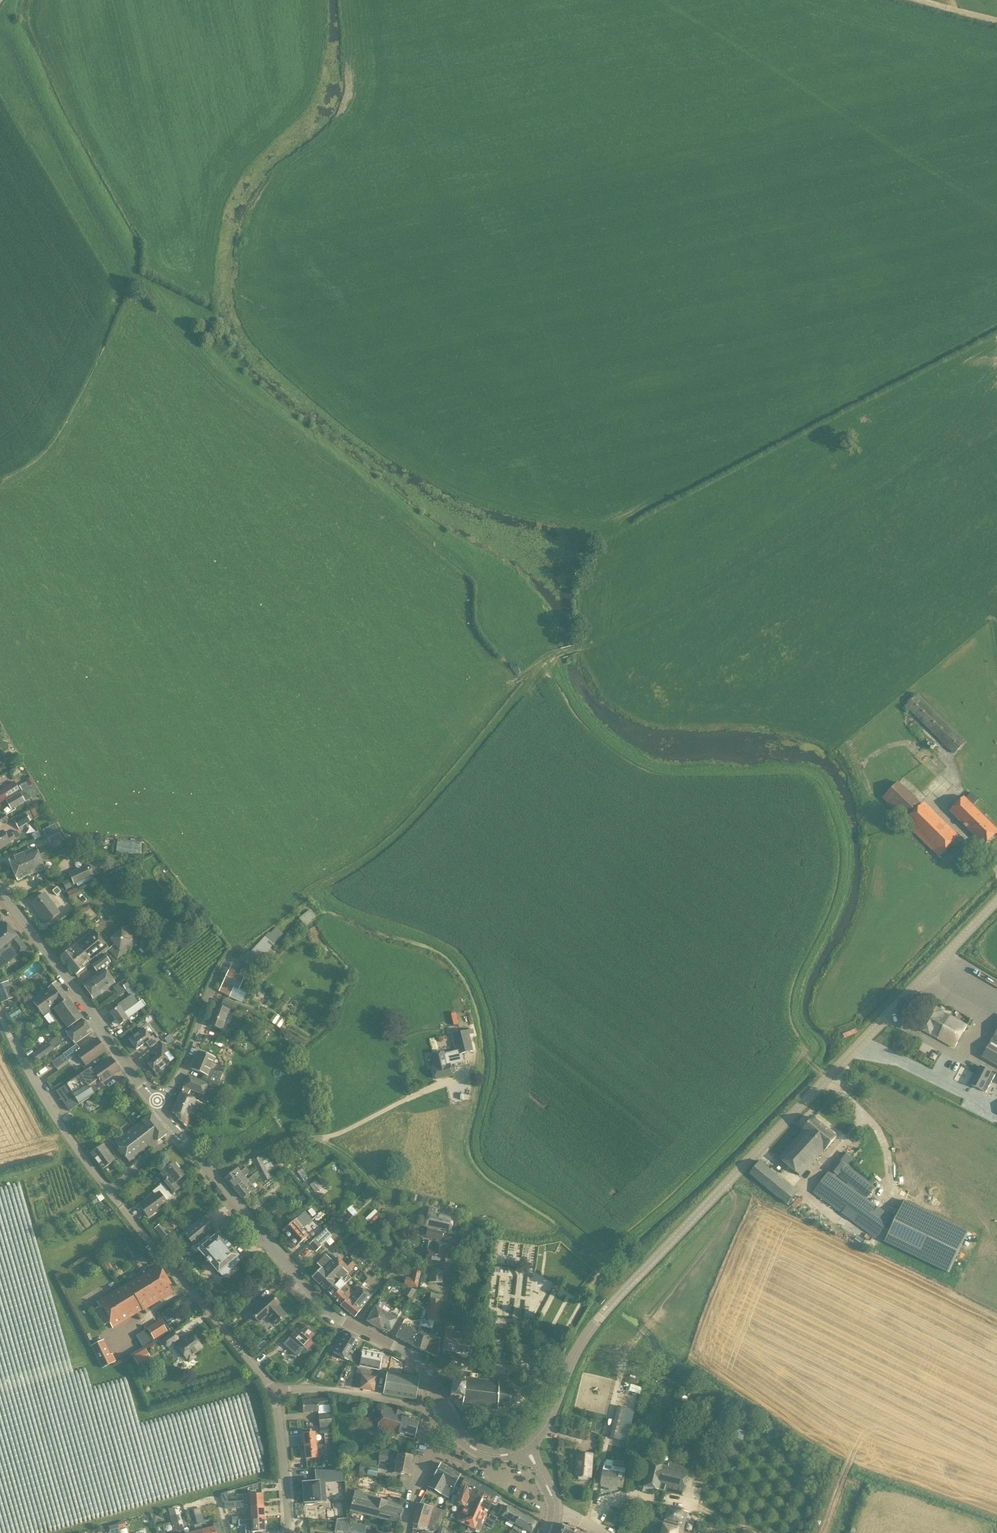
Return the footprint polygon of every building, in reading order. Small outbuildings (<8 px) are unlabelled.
[(966,741),(917,694),(905,706),(954,754),(966,741)] [(22,784),(25,789),(34,784),(30,777),(26,779),(27,781),(22,784)] [(6,800),(20,792),(14,782),(0,791),(0,802),(5,799),(6,800)] [(922,805),(899,782),(882,798),(905,821),(904,822),(939,857),(959,837),(925,802),(922,805)] [(20,792),(6,800),(11,810),(25,802),(39,793),(34,784),(25,789),(20,792)] [(985,818),(973,806),(978,800),(971,793),(966,798),(964,797),(950,812),(984,845),(996,832),(996,829),(985,818)] [(26,813),(13,821),(18,828),(30,821),(26,813)] [(61,838),(57,830),(55,825),(43,831),(50,843),(61,838)] [(3,831),(0,833),(0,848),(10,842),(20,836),(16,830),(6,836),(3,831)] [(140,853),(141,840),(116,839),(116,852),(140,853)] [(13,870),(40,859),(45,857),(43,853),(39,855),(36,848),(8,859),(13,870)] [(17,880),(44,869),(40,859),(13,870),(17,880)] [(74,885),(77,884),(94,876),(99,873),(100,868),(89,866),(88,864),(68,873),(74,885)] [(67,878),(61,881),(65,889),(71,886),(67,878)] [(31,903),(38,913),(44,921),(45,921),(46,923),(59,913),(44,893),(31,903)] [(305,926),(316,917),(310,908),(298,917),(305,926)] [(26,948),(5,922),(0,926),(0,969),(26,948)] [(127,925),(122,930),(122,929),(111,939),(115,944),(108,949),(117,959),(139,941),(127,925)] [(269,932),(265,937),(250,952),(249,951),(242,959),(250,967),(257,960),(258,961),(283,934),(276,928),(271,934),(269,932)] [(93,930),(61,956),(75,975),(108,949),(93,930)] [(91,964),(97,973),(111,963),(104,954),(91,964)] [(243,991),(247,982),(243,980),(244,978),(239,976),(242,969),(231,964),(228,971),(219,991),(230,996),(233,988),(238,990),(239,989),(243,991)] [(93,999),(114,983),(104,969),(83,985),(93,999)] [(120,982),(125,990),(130,986),(124,979),(120,982)] [(5,983),(0,985),(0,1000),(10,996),(5,983)] [(67,998),(56,983),(48,989),(48,990),(33,1001),(43,1016),(48,1012),(67,998)] [(124,1013),(137,1003),(137,1002),(141,999),(135,992),(124,1000),(117,1005),(119,1007),(110,1013),(119,1025),(128,1019),(124,1013)] [(48,1012),(55,1021),(74,1007),(67,998),(48,1012)] [(220,1007),(215,1005),(207,1024),(221,1029),(228,1011),(233,1013),(237,1005),(223,999),(220,1007)] [(930,1034),(936,1037),(949,1015),(942,1012),(932,1006),(920,1028),(930,1034)] [(82,1018),(74,1007),(55,1021),(62,1031),(67,1028),(67,1029),(82,1018)] [(270,1020),(275,1024),(279,1028),(285,1020),(275,1013),(270,1020)] [(967,1025),(949,1015),(936,1037),(938,1038),(954,1047),(967,1025)] [(65,1031),(59,1035),(59,1036),(49,1043),(48,1043),(37,1051),(32,1054),(32,1055),(37,1062),(53,1050),(64,1042),(62,1040),(68,1036),(74,1044),(91,1032),(82,1019),(65,1031)] [(137,1049),(146,1042),(149,1047),(159,1040),(153,1032),(149,1035),(144,1028),(143,1029),(139,1023),(133,1028),(137,1033),(129,1039),(137,1049)] [(473,1029),(451,1035),(455,1052),(456,1055),(461,1054),(473,1051),(469,1035),(474,1033),(473,1029)] [(996,1065),(996,1030),(985,1051),(982,1057),(996,1065)] [(63,1054),(59,1057),(60,1059),(64,1056),(68,1061),(77,1054),(86,1065),(105,1051),(96,1038),(81,1050),(76,1044),(63,1054)] [(153,1051),(157,1056),(148,1063),(156,1073),(170,1061),(166,1056),(169,1053),(168,1051),(162,1044),(153,1051)] [(210,1069),(215,1059),(198,1052),(191,1069),(203,1074),(201,1079),(217,1086),(222,1074),(210,1069)] [(456,1055),(455,1052),(443,1054),(443,1052),(432,1055),(435,1067),(433,1068),(436,1079),(452,1075),(450,1066),(463,1063),(461,1054),(456,1055)] [(80,1075),(66,1084),(56,1091),(69,1111),(79,1104),(79,1105),(95,1095),(106,1088),(102,1083),(120,1071),(110,1057),(93,1070),(91,1067),(81,1074),(80,1075)] [(967,1085),(974,1072),(962,1066),(955,1079),(967,1085)] [(991,1078),(994,1074),(980,1066),(971,1084),(985,1091),(986,1092),(993,1079),(991,1078)] [(199,1117),(204,1104),(195,1100),(187,1096),(191,1089),(203,1095),(208,1084),(188,1075),(183,1086),(172,1111),(186,1126),(192,1113),(199,1117)] [(850,1090),(854,1086),(850,1082),(846,1087),(850,1090)] [(92,1098),(86,1102),(90,1108),(93,1106),(95,1108),(97,1107),(92,1098)] [(130,1162),(166,1134),(151,1114),(115,1142),(130,1162)] [(813,1118),(801,1131),(802,1132),(779,1157),(801,1176),(824,1151),(825,1151),(836,1137),(813,1118)] [(102,1170),(115,1160),(103,1143),(90,1154),(102,1170)] [(252,1161),(256,1168),(264,1164),(260,1157),(252,1161)] [(847,1184),(829,1171),(813,1192),(877,1239),(892,1217),(856,1191),(857,1190),(867,1198),(875,1187),(847,1165),(838,1159),(830,1169),(838,1175),(838,1176),(848,1183),(847,1184)] [(256,1168),(257,1171),(247,1179),(244,1176),(232,1186),(242,1198),(243,1197),(243,1198),(244,1198),(244,1199),(245,1199),(246,1199),(249,1196),(249,1195),(249,1194),(248,1194),(248,1193),(254,1188),(252,1185),(255,1182),(255,1181),(260,1176),(263,1183),(271,1178),(269,1173),(276,1170),(271,1161),(264,1165),(264,1164),(256,1168)] [(787,1205),(798,1191),(781,1178),(761,1161),(749,1174),(787,1205)] [(166,1179),(160,1184),(163,1188),(159,1191),(159,1190),(139,1205),(148,1218),(169,1203),(166,1199),(180,1187),(176,1182),(184,1175),(173,1163),(161,1173),(166,1179)] [(232,1186),(244,1176),(249,1172),(245,1168),(241,1172),(238,1168),(225,1178),(232,1186)] [(317,1193),(323,1189),(315,1180),(309,1184),(317,1193)] [(904,1201),(885,1242),(948,1273),(968,1232),(904,1201)] [(282,1232),(283,1231),(290,1239),(288,1241),(294,1248),(302,1241),(303,1243),(307,1240),(305,1238),(308,1236),(301,1229),(305,1226),(310,1222),(321,1212),(314,1203),(297,1218),(282,1231),(282,1232)] [(429,1208),(426,1224),(450,1229),(453,1217),(436,1213),(437,1210),(429,1208)] [(377,1213),(367,1222),(371,1225),(380,1216),(377,1213)] [(185,1235),(193,1245),(194,1245),(203,1238),(213,1228),(205,1218),(185,1235)] [(160,1227),(154,1232),(161,1240),(167,1236),(160,1227)] [(441,1240),(443,1231),(427,1228),(425,1237),(441,1240)] [(315,1251),(332,1236),(325,1229),(309,1244),(315,1251)] [(222,1276),(241,1261),(237,1257),(238,1256),(219,1235),(219,1234),(218,1233),(207,1243),(203,1238),(194,1245),(193,1245),(190,1247),(196,1253),(199,1251),(218,1273),(219,1272),(222,1276)] [(442,1250),(443,1244),(429,1241),(428,1248),(426,1261),(425,1261),(425,1262),(430,1263),(430,1262),(443,1264),(445,1250),(442,1250)] [(534,1266),(538,1247),(513,1242),(509,1260),(534,1266)] [(337,1283),(342,1279),(350,1270),(355,1265),(349,1259),(344,1264),(334,1255),(327,1261),(325,1259),(319,1265),(321,1267),(312,1276),(327,1290),(336,1281),(337,1283)] [(158,1265),(127,1284),(142,1310),(143,1310),(174,1291),(158,1265)] [(411,1278),(405,1276),(403,1285),(417,1288),(421,1271),(413,1269),(411,1278)] [(443,1283),(443,1272),(428,1271),(428,1282),(443,1283)] [(333,1297),(345,1283),(346,1283),(349,1279),(351,1278),(348,1275),(344,1279),(345,1280),(344,1281),(342,1279),(337,1283),(336,1281),(327,1290),(333,1297)] [(210,1279),(204,1284),(210,1291),(216,1286),(210,1279)] [(333,1297),(340,1305),(354,1292),(345,1283),(333,1297)] [(142,1310),(127,1284),(98,1301),(113,1327),(142,1310)] [(370,1296),(359,1287),(354,1292),(340,1305),(341,1305),(355,1317),(370,1296)] [(410,1299),(416,1290),(407,1288),(403,1293),(410,1299)] [(275,1324),(286,1315),(277,1305),(279,1303),(271,1295),(262,1303),(258,1298),(247,1309),(258,1322),(266,1314),(275,1324)] [(442,1301),(429,1298),(428,1319),(434,1321),(441,1323),(442,1301)] [(389,1332),(398,1315),(391,1311),(389,1315),(375,1307),(367,1321),(381,1329),(382,1328),(389,1332)] [(482,1308),(473,1307),(472,1319),(481,1320),(482,1308)] [(144,1327),(152,1340),(166,1332),(159,1319),(144,1327)] [(421,1321),(420,1326),(431,1329),(434,1321),(428,1319),(427,1322),(421,1321)] [(420,1328),(420,1326),(421,1321),(412,1322),(407,1320),(404,1321),(402,1324),(395,1337),(412,1345),(418,1333),(420,1328)] [(310,1338),(313,1336),(316,1333),(305,1323),(299,1330),(297,1329),(291,1335),(283,1344),(297,1357),(305,1348),(307,1350),(313,1343),(311,1341),(310,1338)] [(177,1344),(187,1358),(185,1359),(188,1363),(196,1357),(194,1353),(201,1348),(192,1334),(181,1341),(174,1331),(164,1337),(161,1339),(167,1347),(175,1342),(175,1343),(176,1345),(177,1344)] [(345,1331),(333,1352),(348,1360),(357,1365),(359,1357),(352,1353),(360,1339),(345,1331)] [(443,1350),(471,1353),(473,1342),(469,1341),(470,1335),(446,1331),(443,1350)] [(413,1346),(424,1352),(429,1336),(424,1334),(424,1336),(418,1333),(412,1345),(413,1346)] [(435,1338),(429,1336),(424,1352),(438,1359),(440,1338),(435,1338)] [(101,1369),(115,1362),(104,1340),(90,1346),(101,1369)] [(146,1349),(134,1356),(139,1363),(150,1357),(146,1349)] [(380,1370),(383,1354),(362,1350),(359,1366),(380,1370)] [(374,1392),(376,1377),(377,1371),(357,1367),(353,1386),(359,1388),(359,1389),(374,1392)] [(387,1372),(383,1393),(415,1399),(418,1377),(387,1372)] [(515,1395),(517,1395),(517,1393),(515,1394),(512,1390),(513,1388),(511,1387),(510,1389),(506,1389),(507,1383),(464,1378),(464,1385),(451,1384),(449,1397),(462,1398),(462,1405),(497,1409),(498,1403),(504,1404),(503,1407),(505,1407),(505,1405),(509,1405),(510,1407),(511,1407),(510,1405),(514,1402),(516,1403),(517,1401),(515,1400),(515,1395)] [(321,1423),(321,1427),(331,1426),(329,1405),(328,1405),(327,1398),(317,1399),(302,1401),(303,1413),(318,1411),(319,1411),(319,1415),(320,1423),(321,1423)] [(397,1437),(398,1434),(414,1439),(418,1419),(403,1414),(403,1411),(397,1409),(397,1410),(382,1405),(376,1431),(397,1437)] [(627,1408),(617,1406),(610,1439),(619,1441),(627,1408)] [(734,1427),(731,1435),(743,1440),(746,1431),(734,1427)] [(303,1433),(304,1446),(316,1445),(315,1432),(303,1433)] [(304,1446),(306,1459),(317,1458),(317,1452),(321,1451),(321,1444),(316,1445),(304,1446)] [(688,1461),(697,1463),(700,1452),(690,1450),(688,1461)] [(388,1461),(388,1453),(379,1452),(378,1460),(388,1461)] [(411,1475),(412,1465),(411,1465),(412,1456),(398,1453),(394,1472),(411,1475)] [(577,1453),(575,1476),(577,1476),(578,1479),(586,1480),(587,1477),(590,1477),(592,1454),(577,1453)] [(612,1468),(611,1471),(603,1469),(600,1484),(622,1487),(624,1473),(622,1473),(623,1470),(624,1462),(613,1460),(612,1468)] [(667,1466),(664,1465),(649,1462),(643,1485),(658,1489),(682,1495),(688,1467),(668,1462),(667,1466)] [(447,1497),(453,1487),(460,1474),(451,1470),(440,1464),(434,1476),(428,1487),(439,1493),(447,1497)] [(377,1475),(379,1468),(368,1466),(367,1473),(377,1475)] [(386,1487),(389,1480),(380,1477),(377,1484),(386,1487)] [(465,1477),(457,1494),(455,1502),(462,1505),(464,1506),(468,1499),(475,1483),(465,1477)] [(458,1521),(469,1526),(486,1489),(475,1483),(468,1499),(464,1506),(462,1505),(460,1512),(458,1511),(455,1519),(458,1521)] [(328,1484),(303,1486),(304,1506),(329,1505),(328,1484)] [(496,1494),(486,1489),(469,1526),(479,1531),(492,1504),(496,1506),(500,1497),(496,1494)] [(374,1498),(375,1495),(355,1490),(354,1490),(350,1511),(399,1522),(402,1509),(401,1509),(403,1502),(399,1501),(387,1498),(387,1501),(374,1498)] [(245,1507),(250,1507),(263,1506),(262,1493),(249,1494),(250,1501),(244,1501),(244,1500),(226,1502),(226,1509),(245,1508),(245,1507)] [(419,1503),(413,1523),(427,1527),(426,1531),(432,1532),(433,1532),(434,1530),(437,1531),(443,1510),(419,1503)] [(501,1516),(515,1524),(521,1513),(507,1506),(507,1507),(502,1504),(497,1514),(501,1516)] [(245,1519),(251,1519),(264,1518),(263,1506),(250,1507),(251,1513),(244,1514),(245,1516),(232,1517),(232,1524),(245,1523),(245,1519)] [(660,1532),(683,1532),(688,1512),(682,1510),(681,1509),(679,1508),(666,1506),(665,1506),(665,1507),(662,1520),(662,1521),(664,1523),(663,1524),(662,1524),(661,1525),(660,1532)] [(497,1517),(490,1513),(487,1518),(494,1522),(497,1517)] [(520,1532),(523,1528),(531,1532),(536,1522),(521,1513),(515,1524),(512,1529),(520,1532)] [(182,1524),(179,1525),(176,1514),(170,1516),(173,1531),(177,1530),(177,1532),(185,1532),(182,1524)] [(202,1514),(195,1516),(197,1524),(194,1525),(196,1532),(191,1532),(203,1532),(202,1530),(201,1525),(204,1524),(202,1514)] [(265,1531),(264,1518),(251,1519),(251,1524),(244,1524),(245,1532),(253,1532),(265,1531)] [(222,1532),(219,1522),(213,1523),(214,1527),(202,1530),(203,1532),(219,1532),(222,1532)] [(337,1522),(335,1531),(354,1532),(358,1532),(359,1524),(337,1522)] [(119,1528),(118,1528),(117,1524),(110,1526),(110,1530),(109,1530),(110,1532),(120,1532),(119,1528)]
